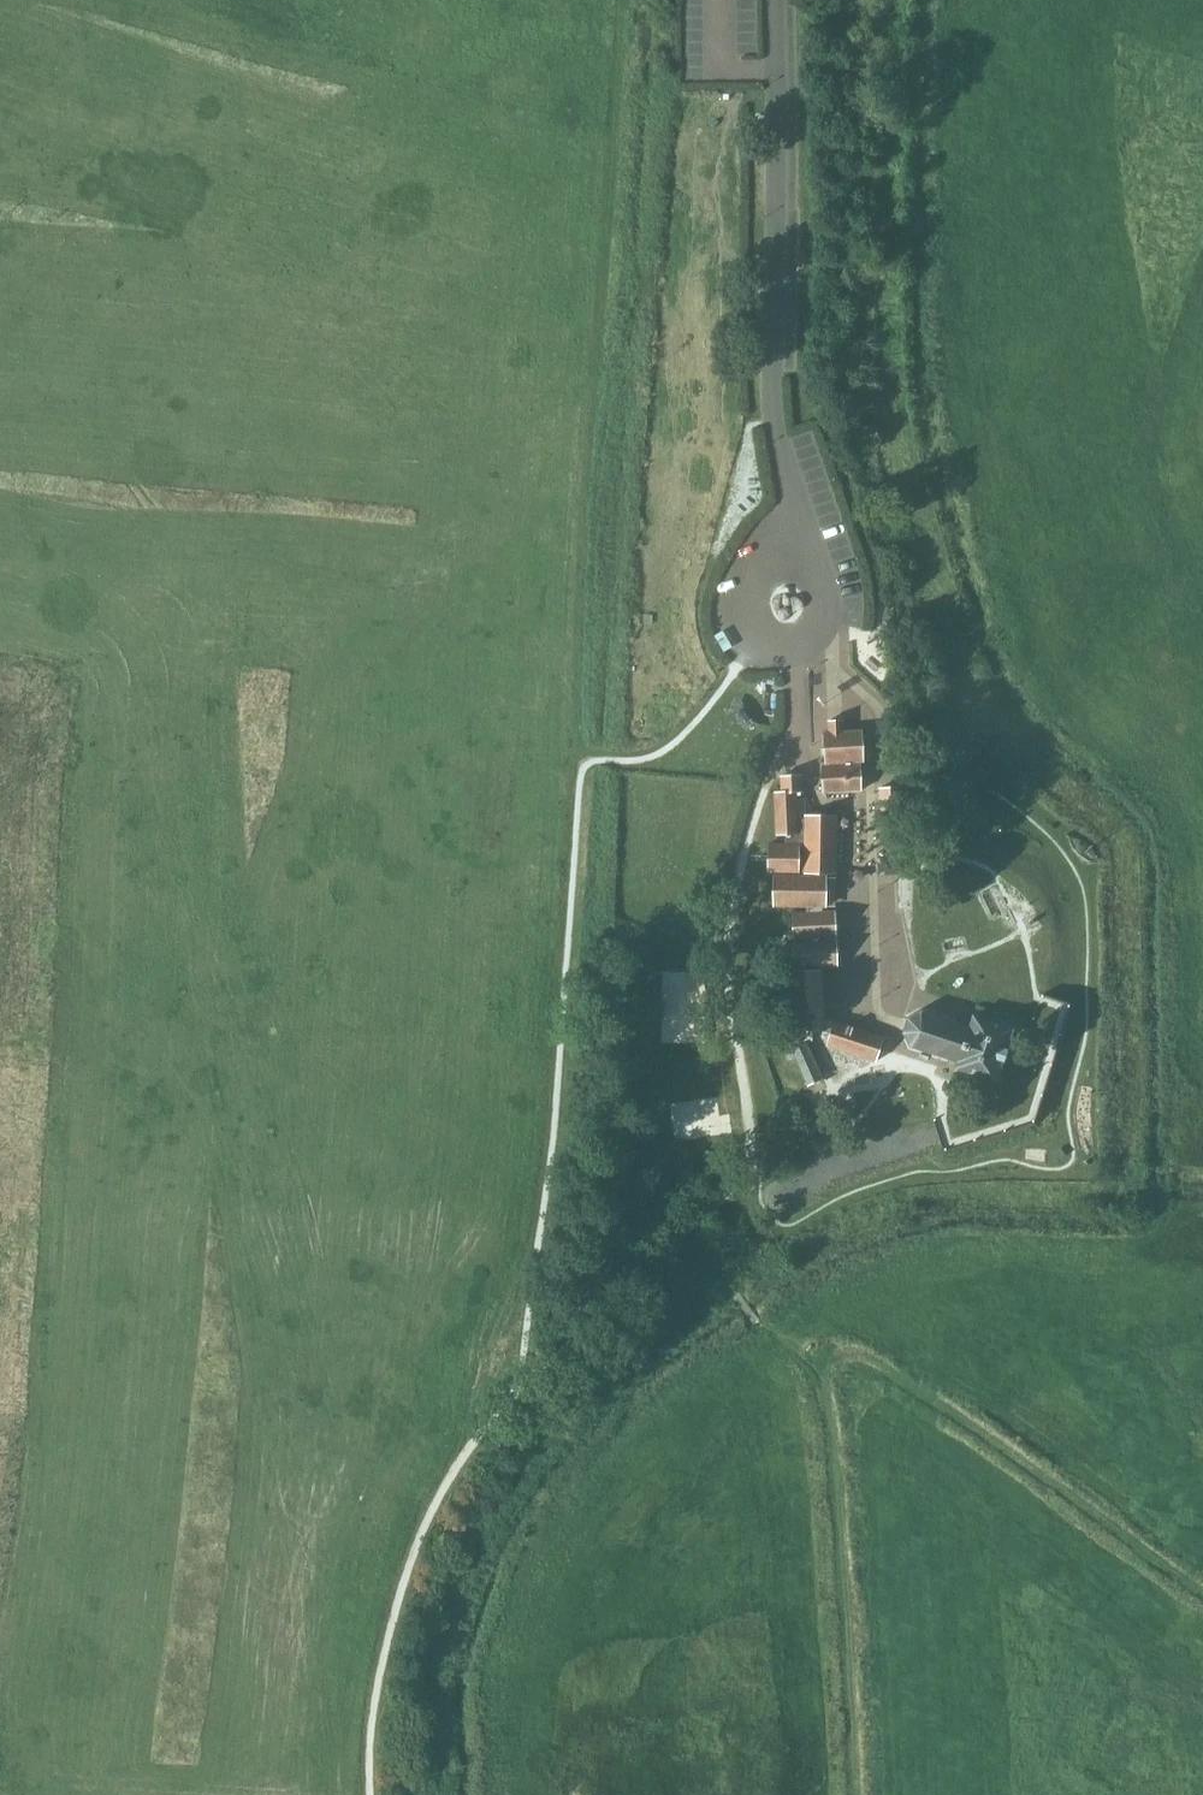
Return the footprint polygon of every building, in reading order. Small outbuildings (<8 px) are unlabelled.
[(693,68),(708,65),(704,46),(689,49),(693,68)] [(762,508),(754,527),(767,532),(775,514),(762,508)] [(861,737),(861,731),(842,732),(841,721),(827,721),(827,732),(822,733),(824,764),(827,764),(827,766),(820,766),(821,778),(822,793),(857,791),(860,791),(858,764),(855,765),(855,763),(862,762),(862,756),(869,756),(868,737),(861,737)] [(797,820),(795,792),(801,792),(801,779),(801,775),(779,776),(780,792),(773,792),(776,835),(784,835),(784,845),(768,844),(767,873),(776,873),(776,876),(773,876),(773,906),(806,907),(822,907),(825,907),(825,906),(835,906),(836,876),(824,876),(824,874),(835,874),(836,816),(804,816),(804,820),(797,820)] [(899,813),(899,804),(898,788),(877,789),(879,814),(899,813)] [(827,1046),(876,1062),(883,1038),(823,1018),(820,970),(816,970),(816,968),(837,967),(835,911),(821,912),(822,907),(806,907),(806,913),(792,913),(795,969),(799,969),(799,971),(789,971),(792,1041),(806,1040),(812,1040),(811,1031),(824,1030),(831,1033),(827,1046)] [(971,927),(948,933),(953,955),(976,949),(971,927)] [(954,1022),(954,1021),(952,1020),(951,1021),(943,1018),(944,1017),(941,1016),(941,1017),(933,1014),(934,1013),(931,1013),(931,1014),(923,1011),(923,1010),(921,1009),(920,1010),(920,1011),(909,1017),(909,1016),(907,1017),(906,1019),(908,1019),(903,1032),(902,1031),(902,1033),(903,1034),(904,1034),(909,1045),(908,1046),(909,1047),(911,1048),(911,1047),(919,1049),(919,1050),(921,1051),(921,1050),(929,1053),(929,1054),(931,1055),(932,1053),(939,1056),(939,1057),(942,1058),(942,1057),(950,1059),(948,1065),(955,1068),(995,1081),(1002,1061),(1003,1061),(1007,1050),(1006,1050),(1012,1029),(1004,1026),(972,1015),(969,1027),(954,1022)] [(639,1123),(668,1138),(711,1052),(682,1038),(639,1123)] [(808,1085),(822,1078),(806,1043),(792,1049),(808,1085)]
